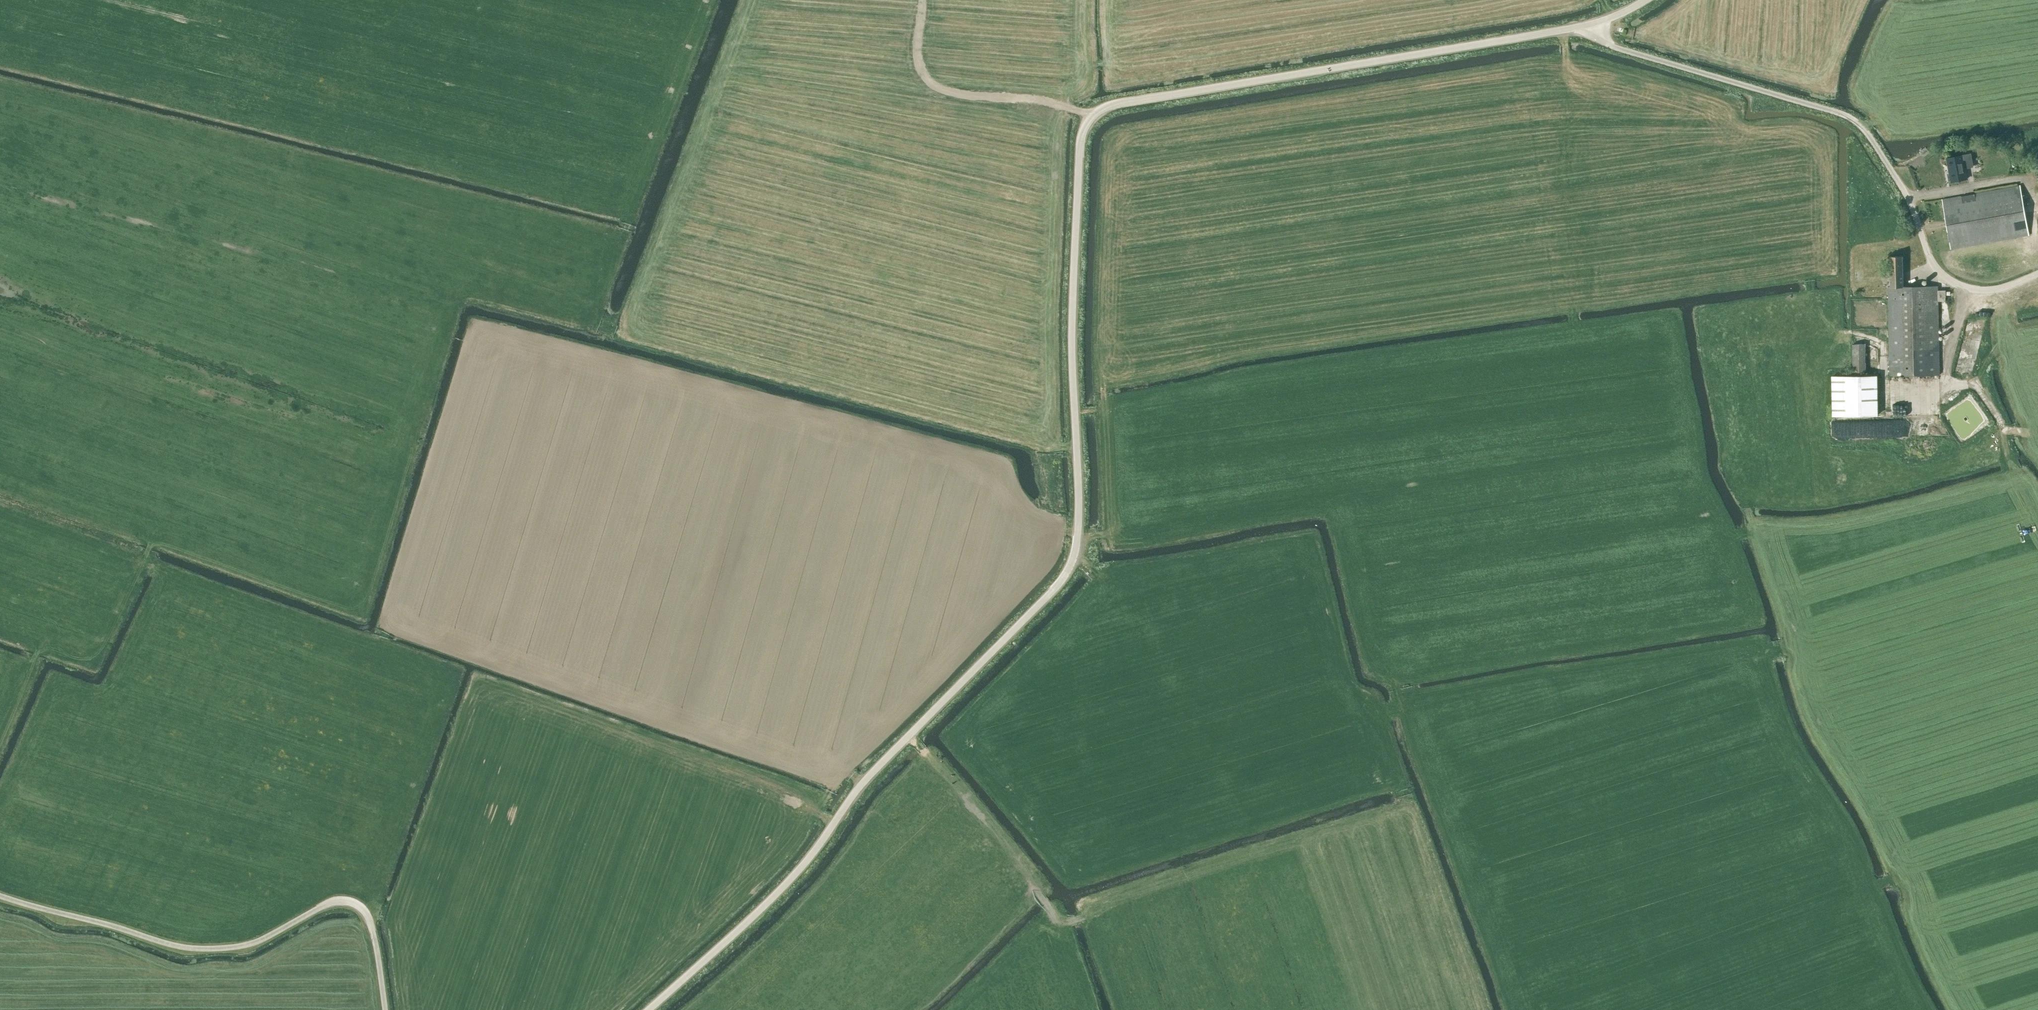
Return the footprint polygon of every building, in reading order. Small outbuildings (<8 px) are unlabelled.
[(1951,181),(1951,182),(1967,179),(1963,155),(1947,158),(1950,173),(1947,173),(1949,181),(1951,181)] [(1951,249),(2029,235),(2020,186),(1942,200),(1951,249)] [(1903,287),(1903,256),(1890,257),(1891,287),(1888,287),(1890,376),(1939,375),(1938,286),(1903,287)] [(1853,375),(1866,374),(1865,362),(1865,344),(1852,344),(1853,375)] [(1833,416),(1878,415),(1878,375),(1832,376),(1833,416)]
